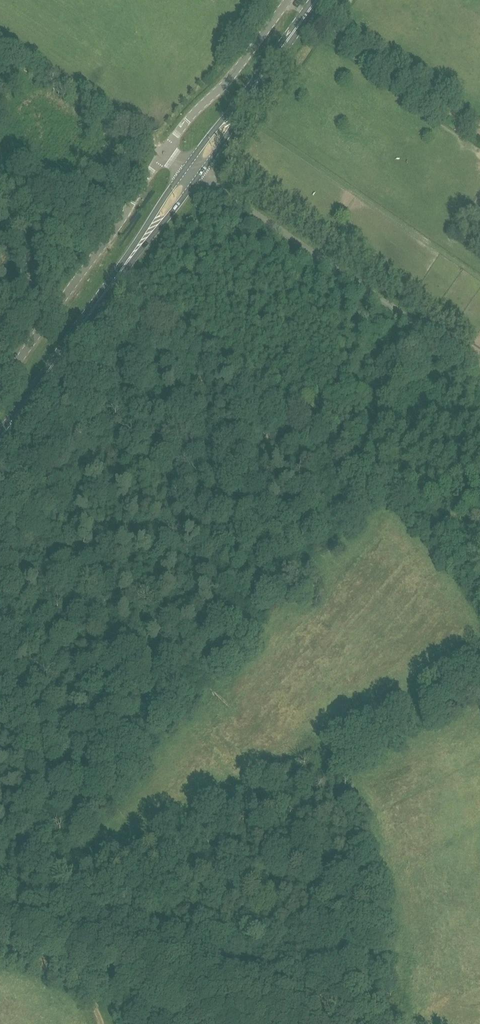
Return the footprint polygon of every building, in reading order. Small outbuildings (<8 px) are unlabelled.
[(428,1005),(423,1014),(431,1018),(436,1010),(428,1005)]
